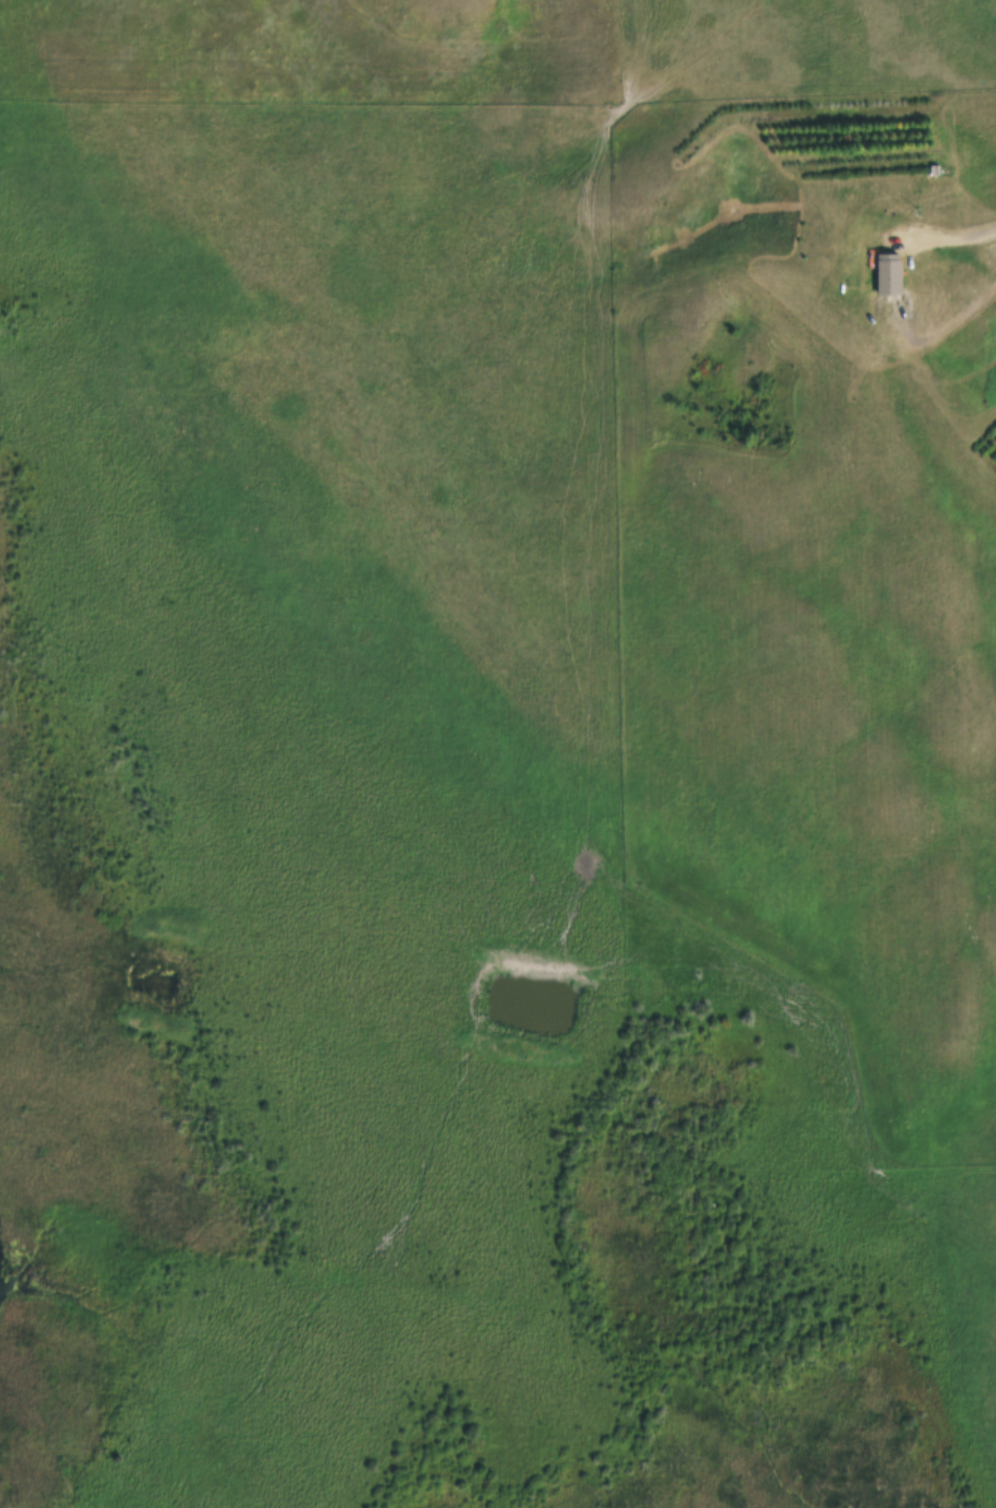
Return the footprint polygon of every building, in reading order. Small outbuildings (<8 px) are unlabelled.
[(871,256),(870,296),(892,297),(892,256),(871,256)]
